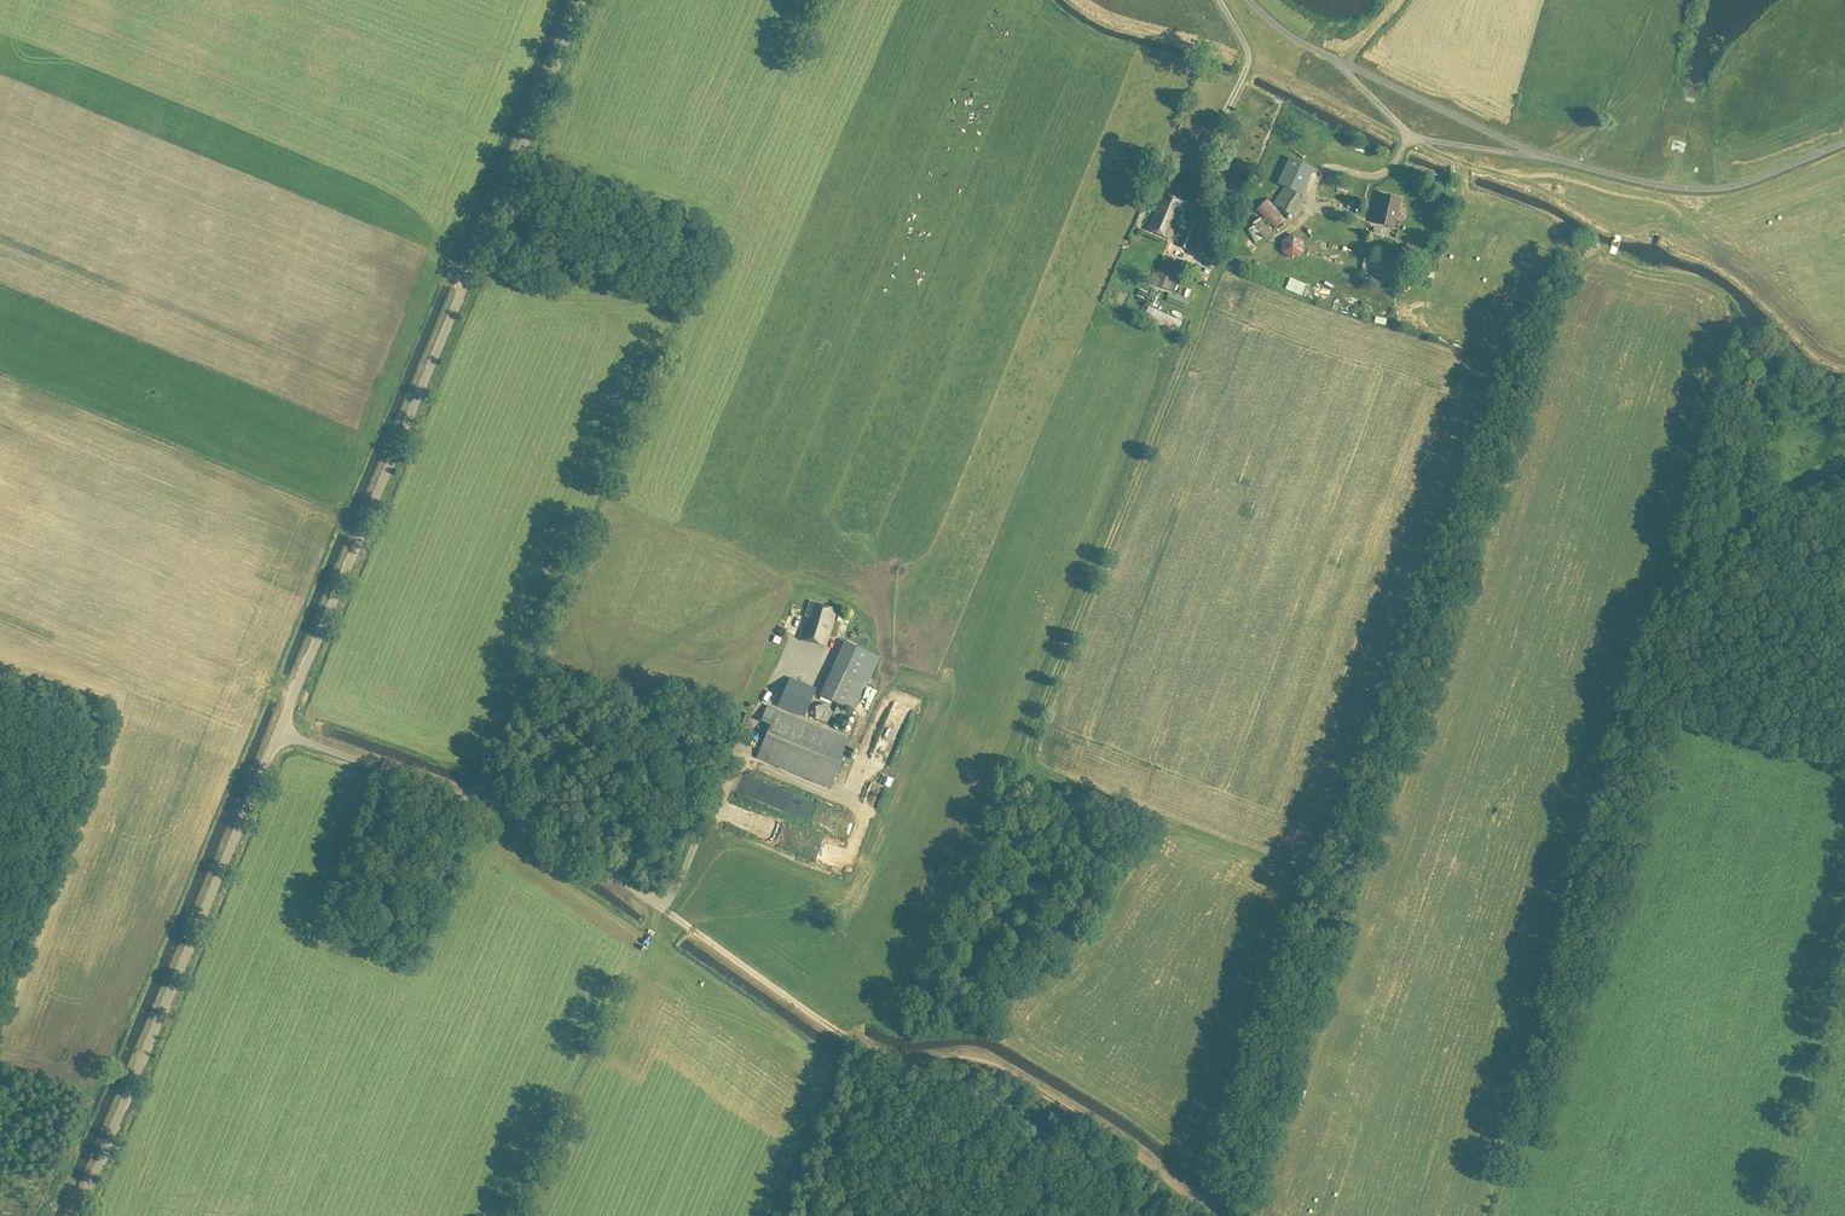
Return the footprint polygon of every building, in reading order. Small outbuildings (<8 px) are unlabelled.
[(1290,158),(1278,183),(1300,193),(1312,168),(1290,158)] [(1174,183),(1177,175),(1170,172),(1167,181),(1174,183)] [(1292,216),(1304,199),(1285,187),(1273,204),(1292,216)] [(1184,215),(1189,203),(1162,192),(1154,210),(1155,211),(1147,229),(1169,238),(1180,213),(1184,215)] [(1400,198),(1381,194),(1375,223),(1394,228),(1400,198)] [(1286,218),(1268,199),(1256,209),(1275,229),(1286,218)] [(1189,249),(1200,222),(1190,217),(1179,245),(1189,249)] [(1273,233),(1261,217),(1253,223),(1255,226),(1247,229),(1255,242),(1263,237),(1264,239),(1273,233)] [(1298,258),(1297,238),(1281,238),(1281,258),(1298,258)] [(1410,265),(1365,255),(1361,274),(1406,283),(1410,265)] [(1172,292),(1183,263),(1164,256),(1152,284),(1172,292)] [(1430,278),(1432,268),(1418,265),(1416,275),(1430,278)] [(1287,278),(1283,290),(1300,297),(1304,285),(1287,278)] [(1343,310),(1354,307),(1352,297),(1340,301),(1343,310)] [(1176,335),(1182,322),(1149,306),(1143,319),(1176,335)] [(827,646),(838,610),(811,601),(799,638),(827,646)] [(846,642),(834,668),(867,683),(879,657),(846,642)] [(820,696),(838,704),(832,716),(842,721),(848,709),(855,712),(867,683),(834,668),(833,667),(820,696)] [(805,716),(816,689),(790,678),(779,705),(805,716)] [(828,722),(834,712),(827,703),(816,706),(815,717),(828,722)] [(829,787),(849,740),(778,710),(758,757),(829,787)] [(883,766),(898,729),(882,722),(867,759),(883,766)] [(867,780),(860,799),(872,803),(879,785),(867,780)] [(802,805),(800,817),(809,818),(810,806),(802,805)] [(666,923),(658,936),(668,943),(676,930),(666,923)]
